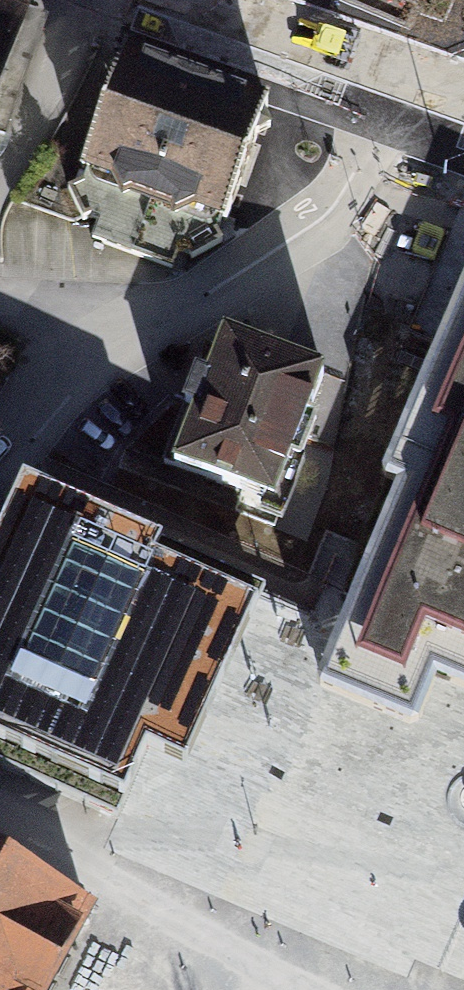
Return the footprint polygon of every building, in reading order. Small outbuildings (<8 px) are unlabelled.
[(337,0),(415,33),(422,15),(428,0),(337,0)] [(26,16),(0,7),(0,94),(26,16)] [(269,114),(126,66),(88,175),(85,187),(71,195),(84,222),(106,230),(100,246),(177,271),(183,254),(202,259),(229,242),(231,223),(269,114)] [(323,683),(416,722),(437,673),(463,685),(463,301),(387,483),(405,491),(343,636),(323,683)] [(326,381),(226,341),(171,478),(270,518),(326,381)] [(247,599),(128,544),(35,502),(0,579),(0,771),(110,821),(153,729),(164,705),(192,717),(247,599)] [(225,862),(293,694),(279,688),(257,743),(231,733),(185,846),(225,862)] [(85,910),(0,864),(0,989),(42,989),(85,910)]
